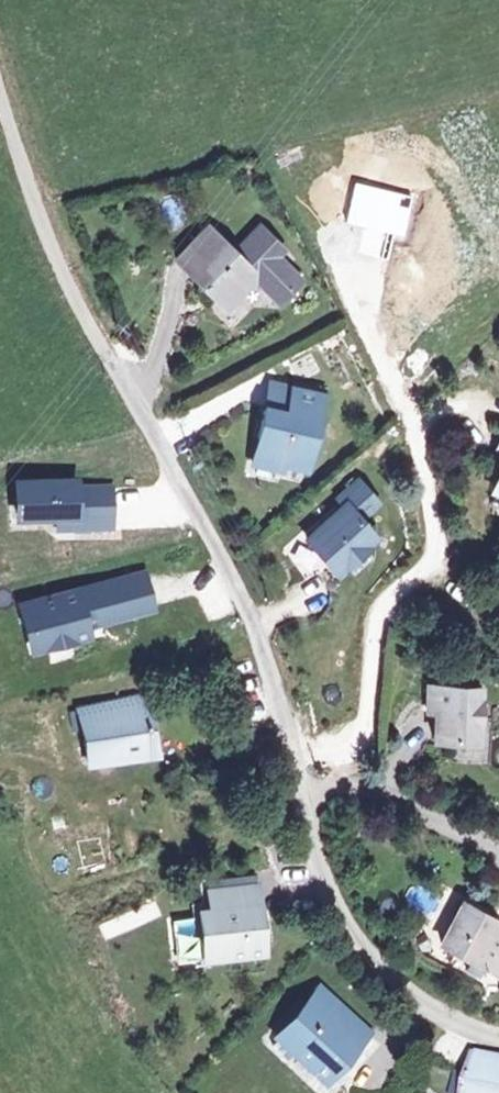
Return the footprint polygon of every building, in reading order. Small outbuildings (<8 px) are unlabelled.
[(355,181),(345,221),(366,226),(359,253),(390,260),(396,234),(405,236),(415,195),(355,181)] [(233,253),(206,230),(176,264),(228,310),(256,278),(281,299),(301,276),(276,255),(282,248),(257,226),(233,253)] [(294,391),(275,386),(268,412),(287,416),(294,391)] [(266,412),(252,469),(284,478),(286,470),(307,474),(326,400),(294,391),(287,416),(268,412),(266,412)] [(488,495),(498,498),(498,462),(488,495)] [(384,505),(360,478),(335,499),(343,507),(306,539),(341,578),(383,541),(366,521),(384,505)] [(83,484),(25,483),(24,516),(65,517),(64,530),(117,531),(118,491),(83,490),(83,484)] [(91,638),(88,628),(157,608),(145,569),(20,605),(32,644),(35,655),(91,638)] [(426,711),(440,713),(442,692),(428,691),(426,711)] [(442,692),(440,713),(440,740),(482,741),(483,692),(442,692)] [(77,711),(84,770),(157,763),(152,702),(77,711)] [(259,888),(241,890),(242,912),(261,912),(259,888)] [(208,915),(198,915),(199,938),(205,938),(207,962),(264,960),(261,912),(242,912),(241,890),(208,892),(208,915)] [(197,892),(198,915),(208,915),(208,892),(197,892)] [(155,903),(98,922),(104,939),(161,920),(155,903)] [(498,960),(498,930),(496,929),(498,922),(462,907),(443,948),(494,972),(498,960)] [(302,1001),(307,1007),(311,1013),(326,997),(317,987),(302,1001)] [(311,1013),(307,1007),(277,1040),(325,1084),(368,1039),(326,997),(311,1013)] [(467,1092),(498,1092),(498,1069),(471,1066),(467,1088),(467,1092)]
